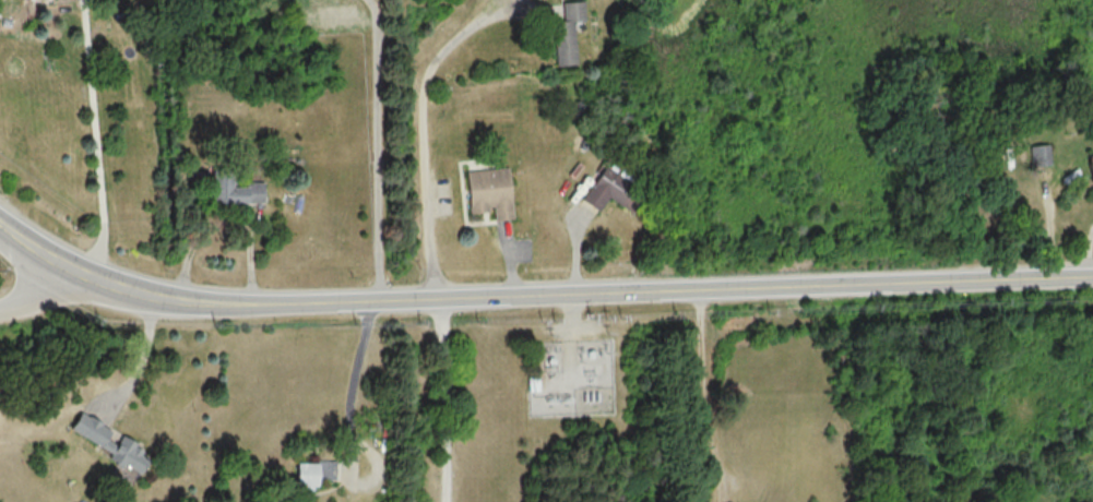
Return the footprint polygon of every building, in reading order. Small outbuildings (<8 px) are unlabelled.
[(574,21),(584,20),(583,1),(562,2),(563,21),(554,21),(556,65),(576,64),(574,21)] [(1030,146),(1033,166),(1052,164),(1049,143),(1030,146)] [(581,198),(598,211),(610,193),(616,197),(628,181),(605,165),(581,198)] [(469,212),(492,211),(493,219),(512,218),(510,168),(467,170),(469,212)] [(263,182),(245,182),(245,184),(224,184),(225,172),(211,172),(210,202),(263,203),(263,182)] [(69,431),(141,472),(153,452),(121,434),(116,443),(107,438),(112,429),(81,411),(69,431)] [(335,461),(296,461),(295,489),(316,490),(316,478),(335,478),(335,461)]
